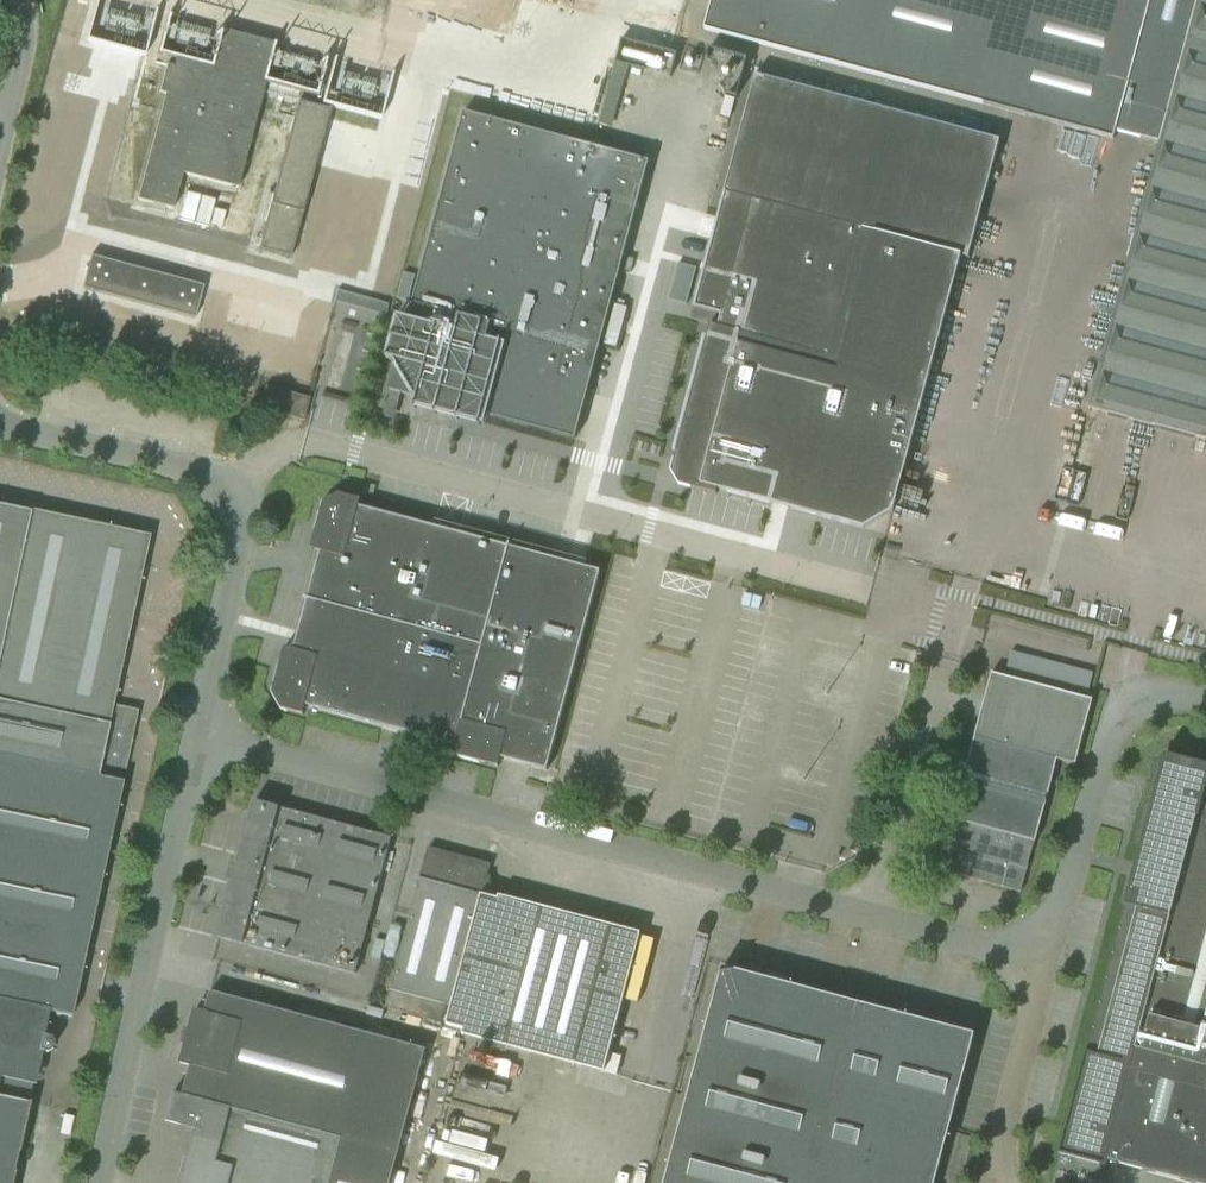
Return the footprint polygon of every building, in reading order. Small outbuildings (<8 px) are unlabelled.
[(703,30),(1064,126),(1113,139),(1115,131),(1158,143),(1087,408),(1205,440),(1205,0),(711,0),(703,30)] [(51,56),(86,65),(93,34),(58,26),(51,56)] [(158,93),(164,94),(136,200),(170,209),(180,174),(235,189),(263,83),(273,48),(274,48),(274,47),(273,47),(274,44),(218,30),(218,32),(217,32),(216,33),(218,33),(209,66),(175,57),(172,67),(165,65),(158,93)] [(678,464),(678,467),(679,469),(680,472),(681,475),(682,476),(683,477),(686,479),(687,480),(690,481),(691,482),(689,487),(716,494),(717,488),(863,528),(892,511),(960,256),(967,258),(999,140),(755,75),(692,307),(720,314),(717,326),(709,324),(673,459),(679,461),(679,462),(678,464)] [(259,247),(289,255),(327,111),(297,103),(259,247)] [(458,408),(574,439),(648,162),(462,112),(407,320),(399,317),(388,359),(392,361),(394,364),(387,390),(388,391),(385,402),(396,406),(399,394),(413,398),(415,401),(414,405),(456,416),(458,408)] [(199,286),(89,256),(81,288),(191,317),(199,286)] [(388,313),(390,301),(342,290),(339,302),(388,313)] [(613,304),(602,345),(616,348),(627,308),(613,304)] [(258,409),(302,421),(308,398),(264,387),(258,409)] [(338,430),(342,401),(322,398),(318,427),(338,430)] [(1202,516),(1205,502),(1205,457),(1178,449),(1163,505),(1202,516)] [(546,770),(599,571),(358,506),(360,500),(338,494),(322,504),(310,549),(319,551),(293,650),(288,648),(285,660),(280,659),(271,693),(281,709),(302,715),(305,706),(454,746),(451,755),(497,767),(500,758),(546,770)] [(97,776),(108,725),(149,536),(28,510),(27,512),(0,506),(0,755),(97,776)] [(978,881),(1020,892),(1033,842),(1034,842),(1056,760),(1074,765),(1091,700),(991,674),(952,820),(954,821),(941,869),(978,879),(978,881)] [(28,1102),(39,1051),(45,1053),(51,1049),(52,1042),(49,1037),(42,1035),(47,1011),(71,1016),(122,781),(99,776),(97,776),(0,755),(0,1182),(11,1182),(28,1102)] [(1057,1154),(1073,1159),(1106,1167),(1107,1162),(1114,1164),(1186,1182),(1205,1182),(1205,820),(1197,818),(1205,785),(1205,766),(1162,755),(1134,862),(1129,883),(1123,905),(1135,909),(1097,1056),(1084,1053),(1065,1127),(1064,1129),(1057,1154)] [(217,938),(240,944),(354,975),(360,953),(391,838),(253,801),(217,938)] [(385,1006),(462,1028),(463,1028),(498,900),(497,899),(492,898),(488,889),(483,887),(489,864),(427,847),(397,962),(385,1006)] [(463,1028),(462,1028),(460,1035),(604,1071),(640,933),(609,925),(609,926),(544,909),(544,908),(498,896),(497,899),(498,900),(463,1028)] [(974,1035),(721,967),(663,1182),(934,1182),(974,1035)] [(425,1048),(209,991),(203,1012),(193,1010),(179,1063),(189,1065),(181,1096),(171,1093),(164,1121),(196,1129),(182,1182),(389,1182),(425,1048)] [(555,1172),(525,1165),(525,1167),(494,1159),(488,1182),(552,1182),(555,1172)]
